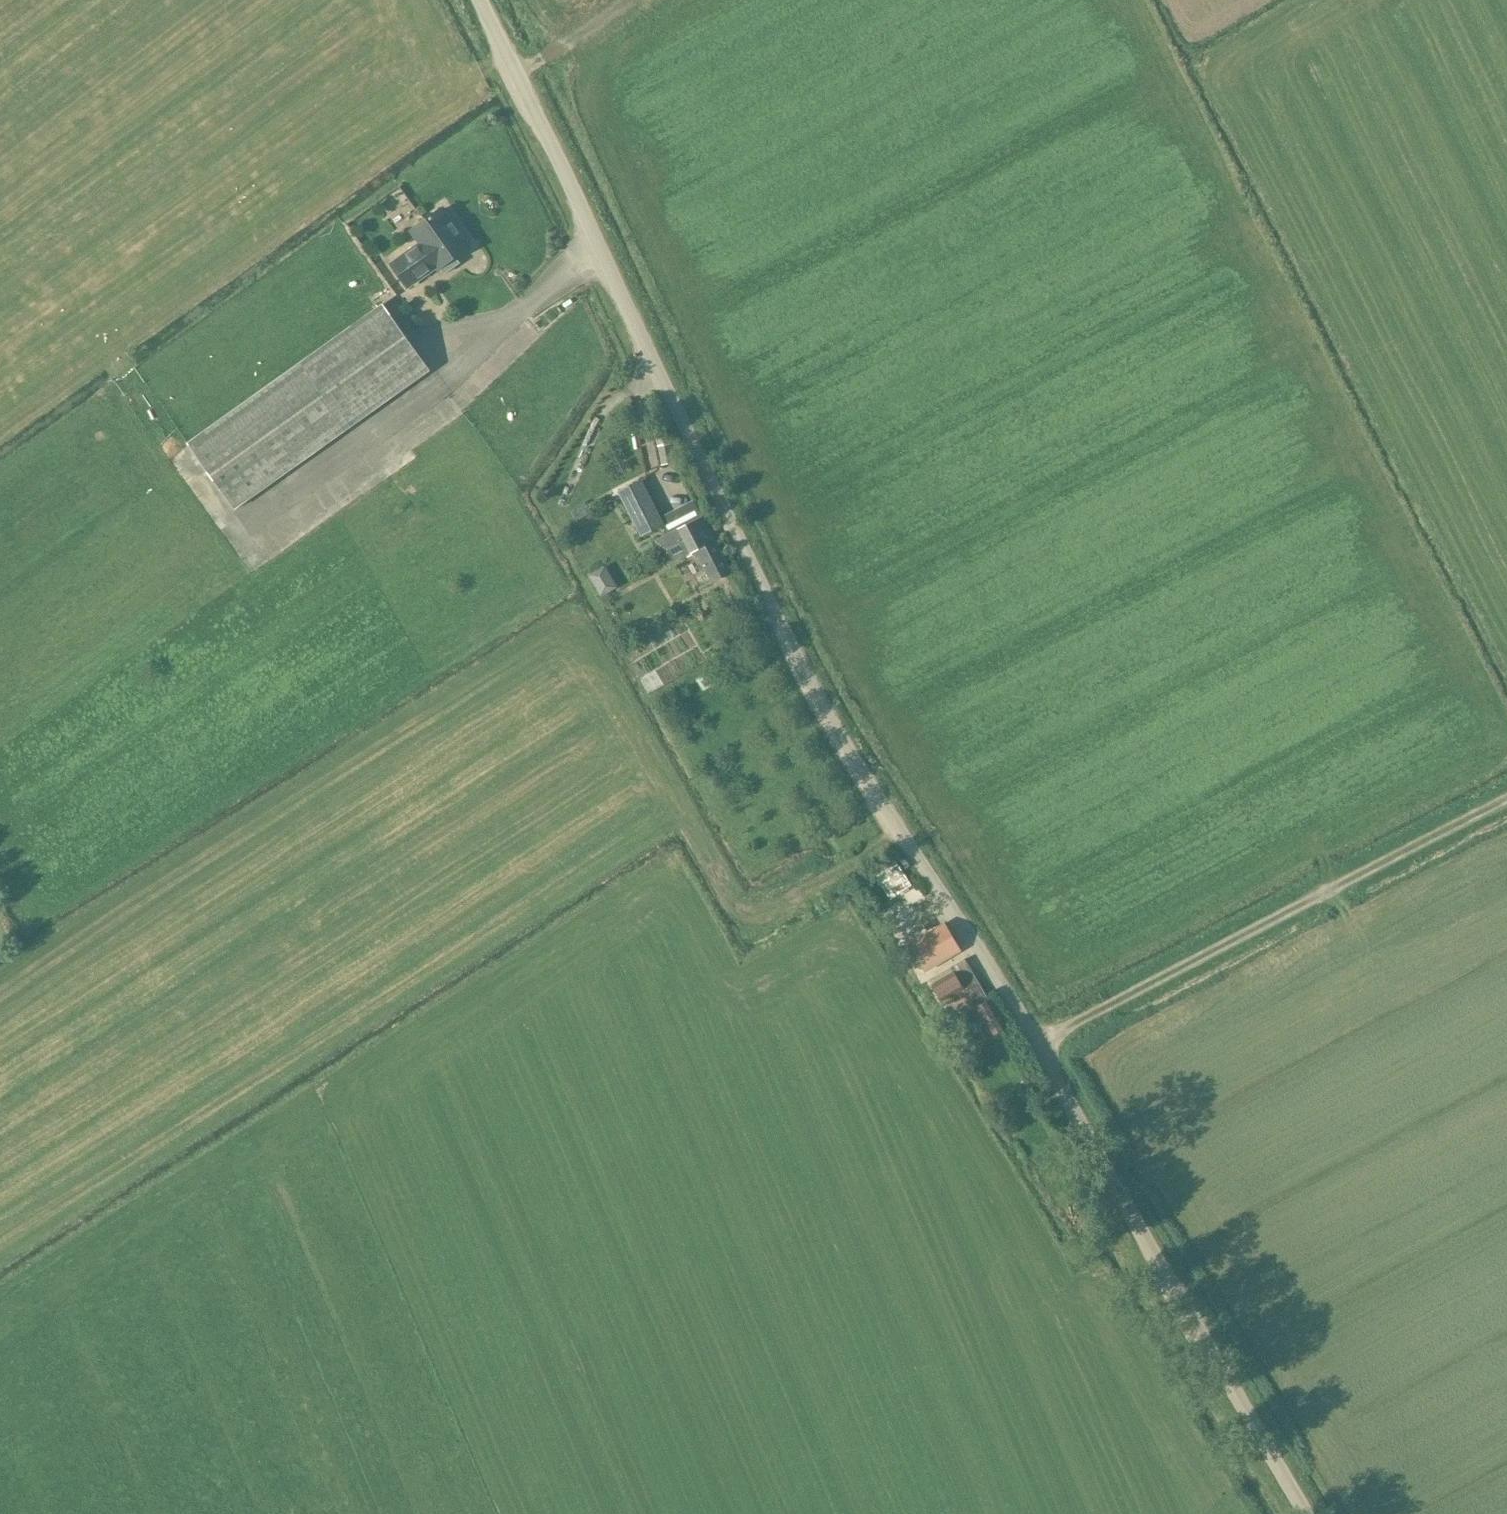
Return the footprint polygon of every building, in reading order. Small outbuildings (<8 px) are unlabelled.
[(393,264),(409,287),(438,266),(439,269),(440,268),(445,274),(460,263),(456,257),(470,246),(444,209),(412,231),(421,244),(393,264)] [(384,304),(189,444),(235,509),(430,369),(384,304)] [(641,537),(665,524),(642,479),(618,491),(641,537)] [(703,517),(680,529),(656,541),(668,566),(697,550),(713,581),(731,571),(703,517)] [(604,595),(622,585),(609,564),(592,573),(604,595)] [(875,872),(891,899),(912,886),(896,859),(875,872)] [(910,945),(926,971),(960,950),(945,924),(910,945)] [(966,958),(952,967),(928,982),(944,1009),(968,994),(986,1024),(982,1030),(986,1037),(991,1035),(991,1037),(1007,1027),(966,958)]
